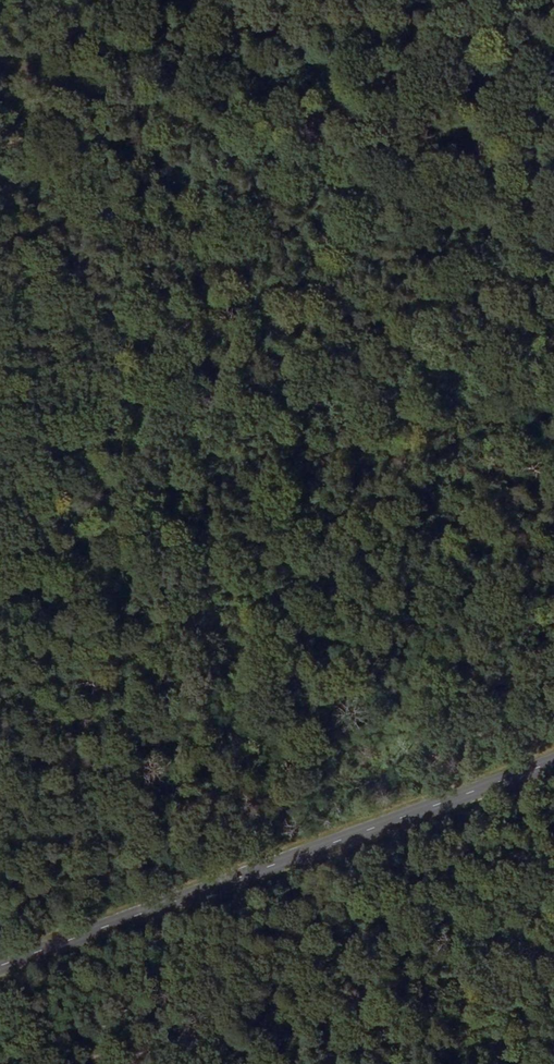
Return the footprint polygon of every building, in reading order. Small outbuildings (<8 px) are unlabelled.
[(526,771),(538,767),(535,760),(523,764),(526,771)]
